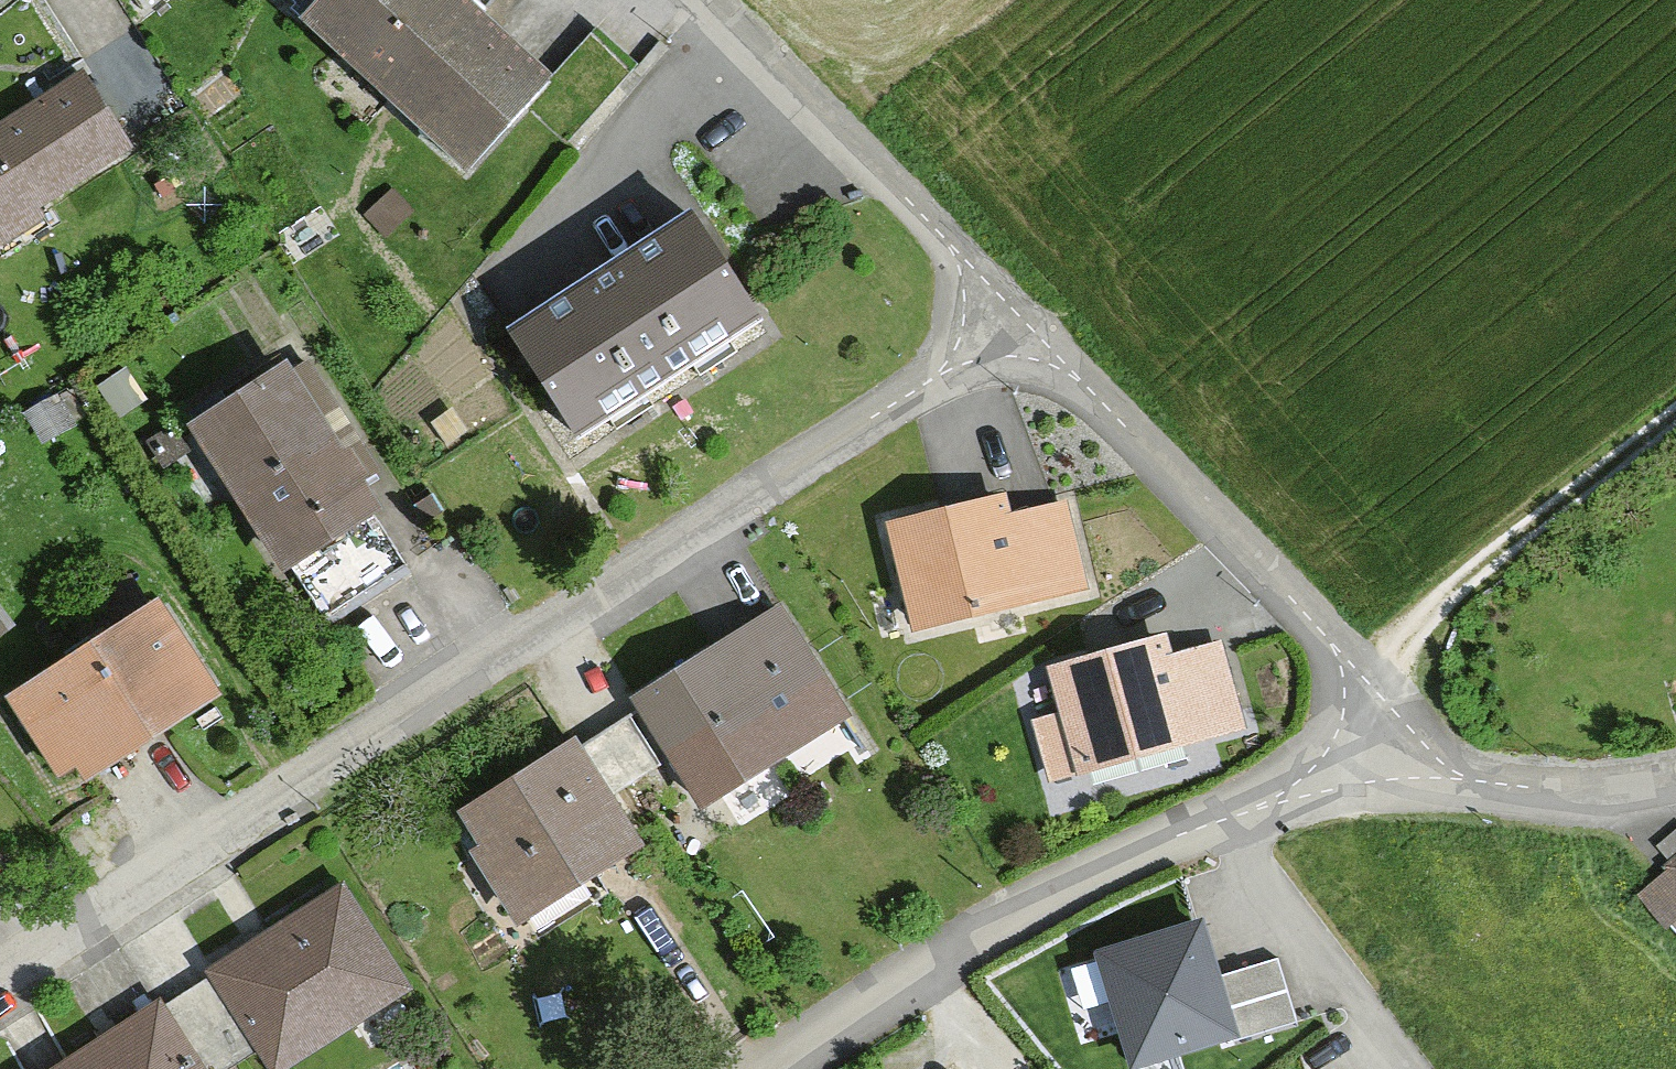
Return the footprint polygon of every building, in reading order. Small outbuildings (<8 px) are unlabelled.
[(473,0),(326,0),(296,33),(475,192),(551,107),(583,135),(640,71),(598,34),(560,77),(473,0)] [(86,80),(0,134),(0,243),(1,245),(136,161),(86,80)] [(699,225),(517,335),(587,449),(769,340),(699,225)] [(312,627),(408,563),(285,378),(202,432),(249,504),(236,512),(312,627)] [(995,504),(897,527),(921,631),(1106,589),(1088,511),(1001,531),(995,504)] [(164,611),(11,707),(58,783),(84,768),(94,784),(222,704),(164,611)] [(787,616),(643,709),(714,818),(858,726),(787,616)] [(1168,635),(1055,669),(1068,714),(1031,725),(1050,788),(1244,731),(1221,653),(1177,666),(1168,635)] [(658,775),(630,728),(463,827),(528,935),(651,861),(615,801),(658,775)] [(1644,899),(1675,929),(1675,864),(1644,899)] [(345,895),(193,998),(237,1068),(248,1068),(259,1063),(262,1068),(308,1068),(365,1032),(379,1053),(428,1021),(345,895)] [(1204,908),(1095,940),(1130,1058),(1238,1026),(1204,908)] [(193,998),(78,1068),(237,1068),(193,998)]
